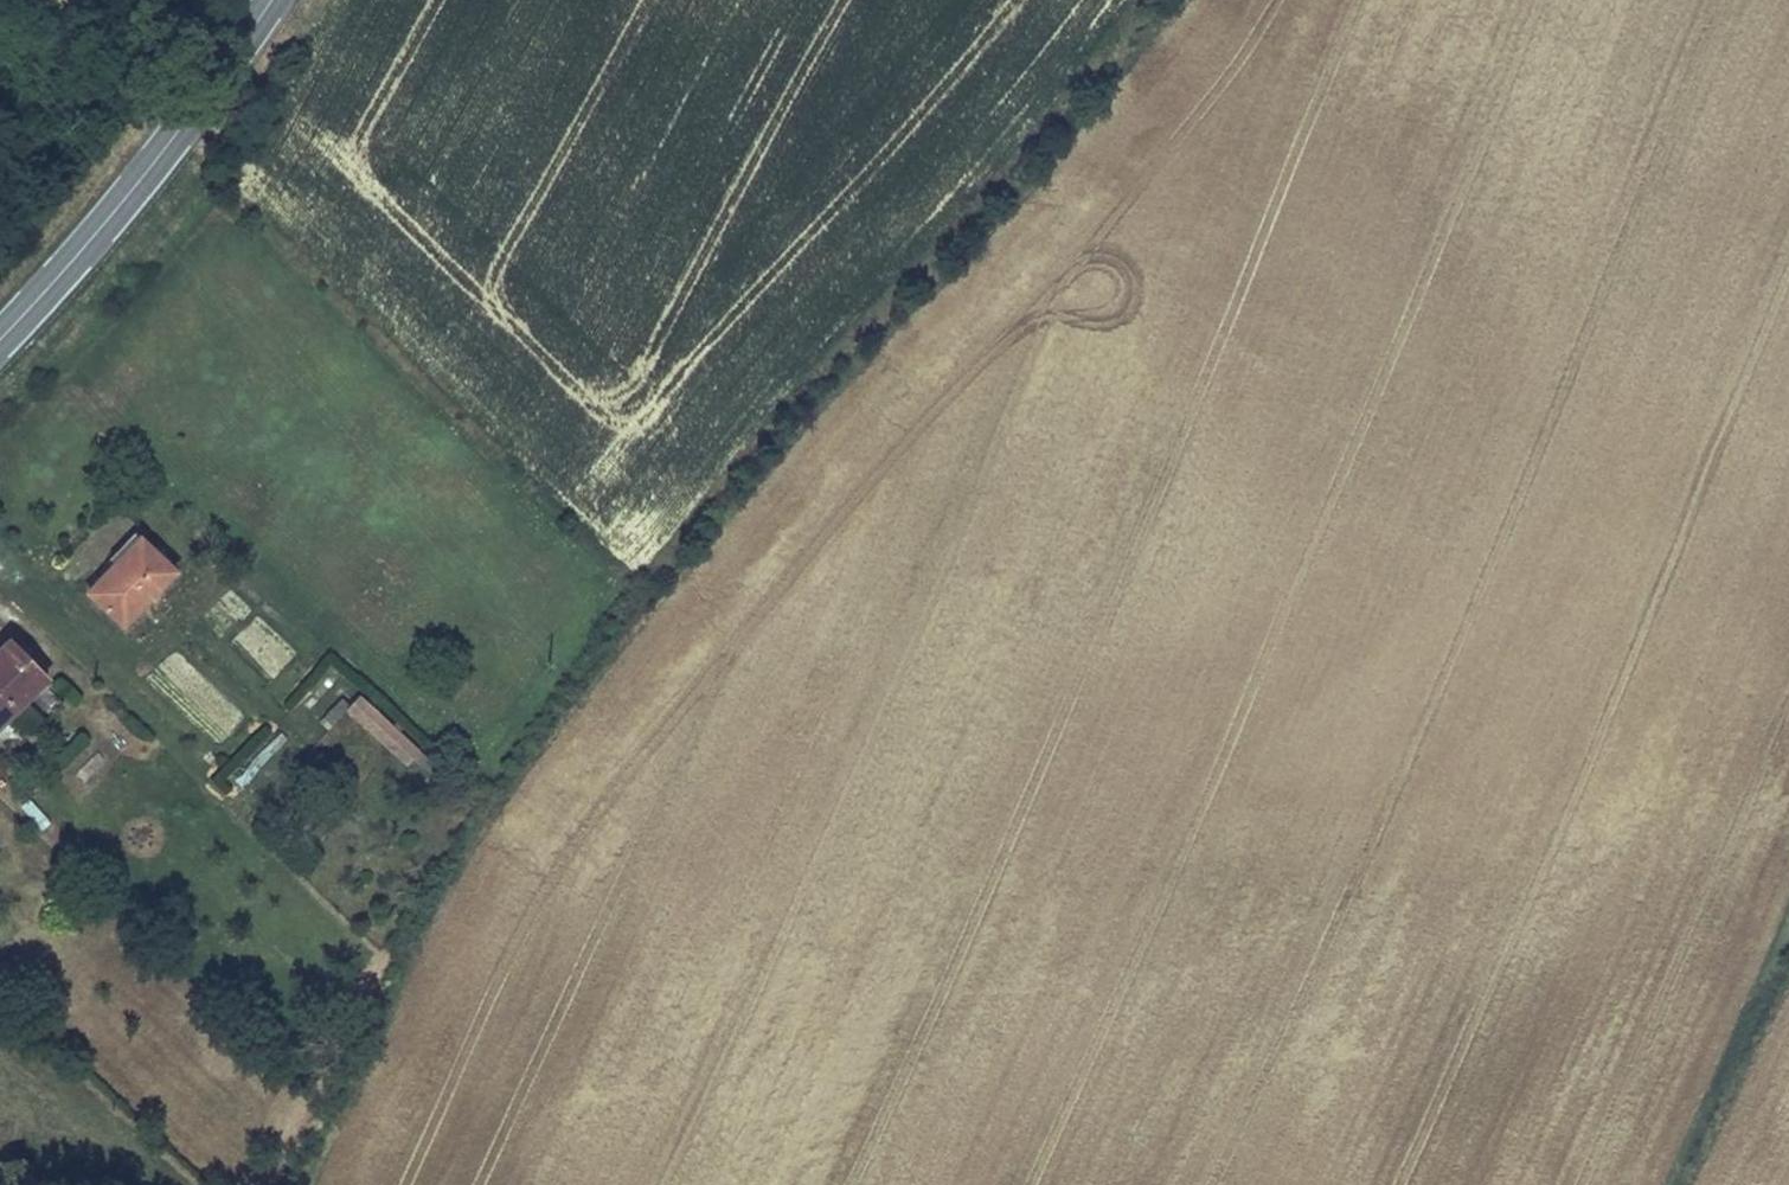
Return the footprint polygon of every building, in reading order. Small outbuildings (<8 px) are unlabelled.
[(86,593),(124,629),(180,571),(141,534),(86,593)] [(50,681),(10,639),(0,648),(0,728),(50,681)] [(406,775),(420,761),(363,706),(349,719),(406,775)]
